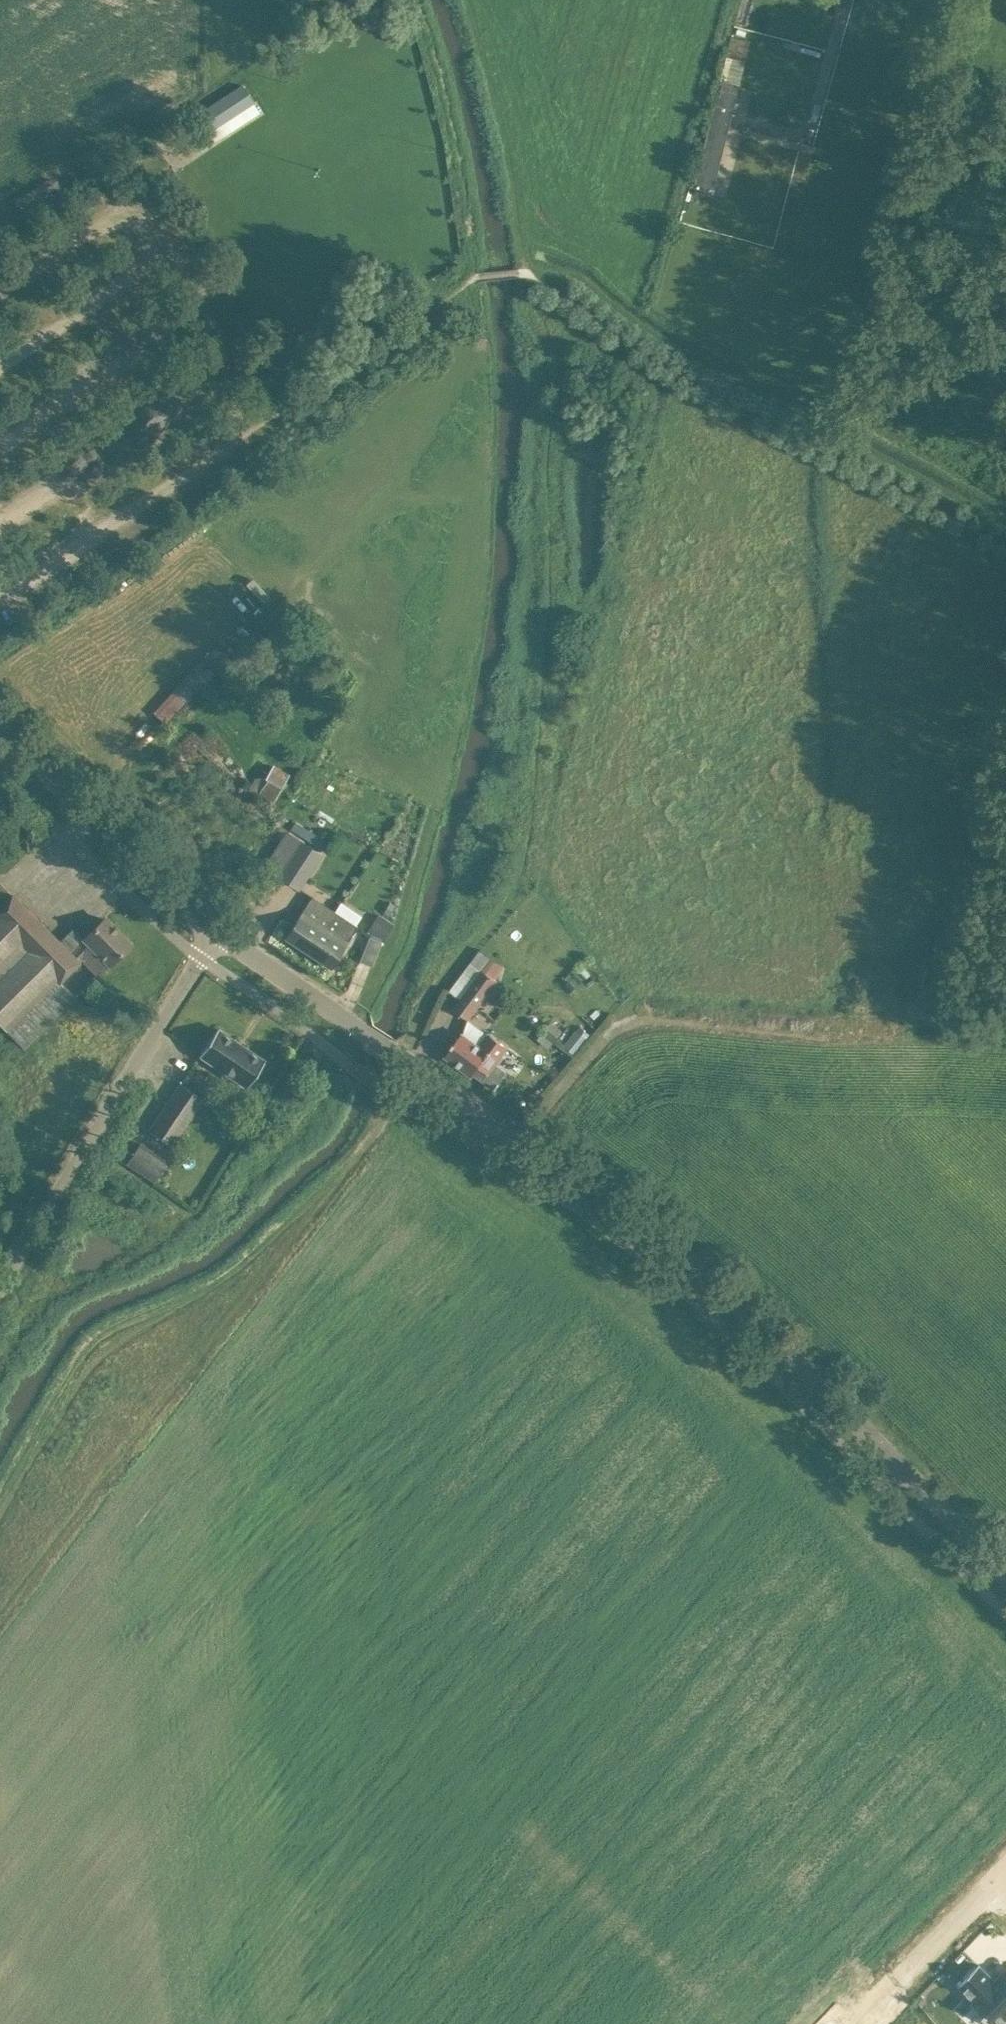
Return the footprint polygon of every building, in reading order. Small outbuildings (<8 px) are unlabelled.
[(720,187),(745,58),(727,55),(702,184),(720,187)] [(220,101),(188,123),(199,139),(231,117),(220,101)] [(184,703),(216,674),(203,660),(172,689),(184,703)] [(272,764),(257,790),(273,800),(289,773),(272,764)] [(302,840),(279,875),(299,887),(321,853),(302,840)] [(4,1029),(22,1047),(75,996),(66,987),(60,981),(66,974),(79,962),(78,961),(69,952),(59,941),(12,893),(0,905),(0,1024),(4,1029)] [(390,904),(384,914),(389,917),(395,907),(390,904)] [(296,921),(285,938),(330,967),(341,951),(358,925),(357,924),(342,915),(334,927),(305,908),(296,921)] [(380,914),(368,931),(383,942),(395,924),(380,914)] [(104,918),(69,952),(78,961),(81,959),(97,976),(130,944),(104,918)] [(453,1007),(469,1019),(497,979),(489,973),(497,961),(482,950),(474,961),(483,967),(453,1007)] [(551,1020),(542,1031),(543,1032),(553,1040),(562,1029),(551,1020)] [(200,1054),(245,1085),(262,1059),(218,1029),(200,1054)] [(576,1029),(564,1044),(575,1052),(586,1038),(576,1029)] [(479,1043),(464,1032),(446,1056),(472,1075),(474,1072),(494,1087),(506,1070),(496,1063),(508,1047),(488,1031),(479,1043)] [(204,1099),(197,1094),(180,1083),(149,1130),(172,1145),(204,1099)] [(140,1142),(133,1153),(127,1162),(143,1173),(155,1181),(168,1161),(157,1153),(140,1142)] [(113,1152),(113,1153),(127,1162),(133,1153),(119,1143),(114,1151),(113,1152)] [(994,1673),(1005,1685),(1005,1663),(1005,1662),(994,1673)] [(959,1984),(975,2000),(972,2003),(994,2023),(1000,2023),(1005,2018),(1005,1968),(995,1979),(979,1963),(959,1984)]
